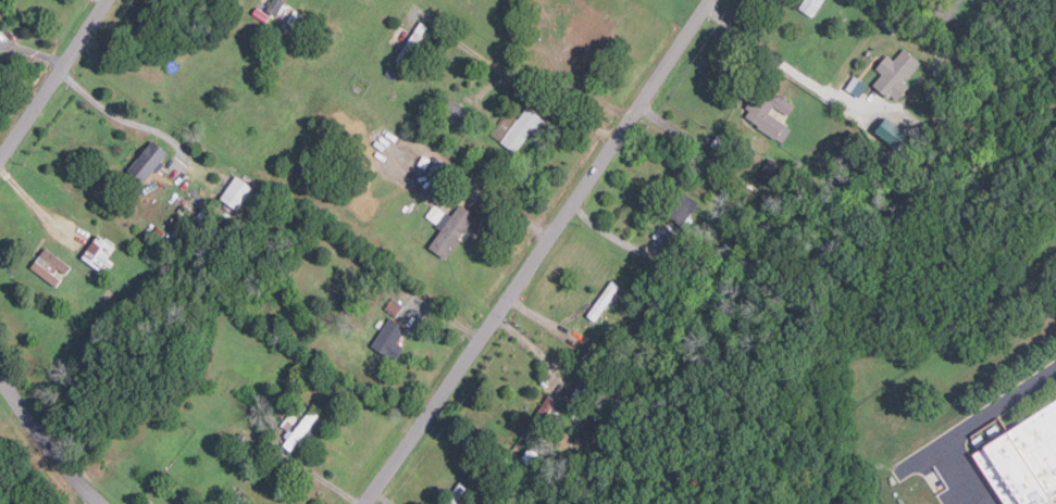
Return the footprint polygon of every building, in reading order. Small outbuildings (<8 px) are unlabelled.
[(798,11),(805,0),(825,0),(812,21),(798,11)] [(921,64),(904,49),(893,61),(887,56),(875,69),(882,75),(874,84),(895,103),(909,87),(904,82),(921,64)] [(786,120),(795,105),(767,89),(760,102),(753,98),(742,119),(784,143),(794,125),(786,120)] [(470,114),(447,100),(441,109),(464,124),(470,114)] [(529,132),(537,136),(546,119),(524,106),(502,145),(518,153),(529,132)] [(141,182),(126,169),(152,139),(167,152),(141,182)] [(780,167),(769,159),(757,176),(768,184),(780,167)] [(221,200),(240,211),(253,187),(234,177),(221,200)] [(686,221),(698,204),(685,194),(672,212),(686,221)] [(429,249),(448,260),(474,213),(459,205),(452,216),(446,212),(437,228),(440,230),(429,249)] [(438,224),(445,213),(433,206),(426,217),(438,224)] [(97,235),(116,248),(109,259),(114,265),(111,269),(104,265),(99,272),(80,259),(97,235)] [(44,249),(70,268),(55,288),(29,268),(44,249)] [(398,306),(389,301),(385,310),(394,315),(398,306)] [(389,319),(390,320),(393,317),(405,326),(403,327),(406,331),(396,344),(403,350),(395,363),(387,357),(383,363),(376,358),(380,354),(370,348),(389,319)] [(522,434),(531,440),(556,401),(548,395),(522,434)] [(1055,493),(1040,503),(1010,503),(974,452),(1055,398),(1055,493)] [(311,411),(319,417),(314,423),(319,427),(310,438),(306,436),(293,453),(284,446),(288,440),(285,438),(290,431),(294,433),(311,411)] [(468,490),(458,503),(445,503),(460,484),(468,490)] [(251,497),(246,503),(233,503),(236,501),(233,499),(240,489),(251,497)]
